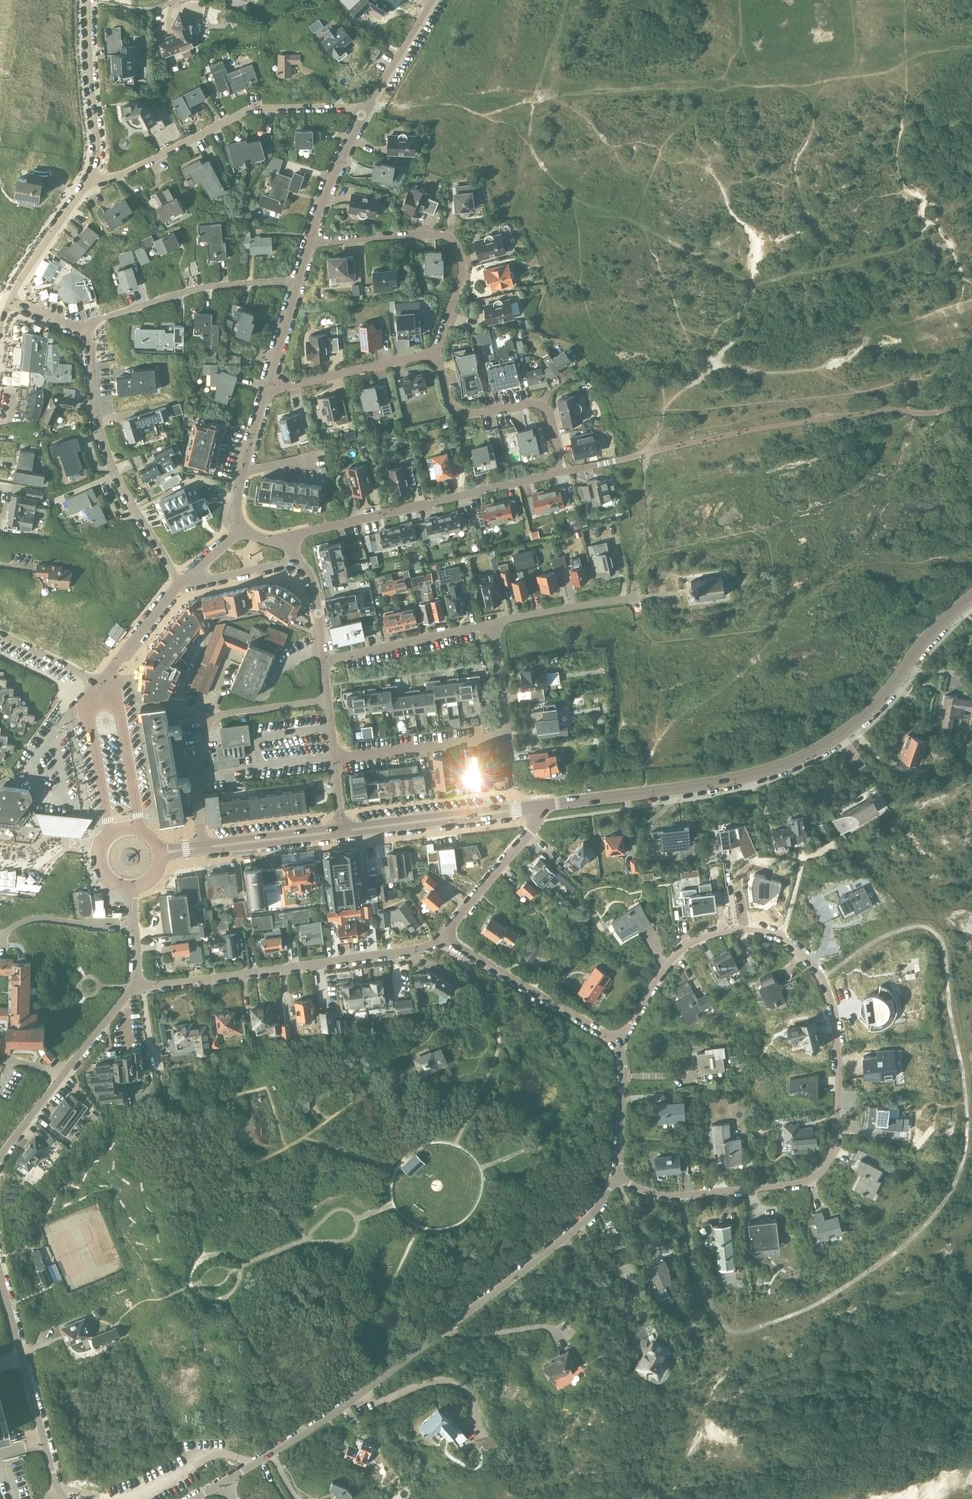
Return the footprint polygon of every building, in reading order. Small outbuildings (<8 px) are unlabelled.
[(358,17),(369,6),(384,14),(390,5),(396,8),(401,0),(342,0),(358,17)] [(243,12),(245,13),(246,13),(247,13),(248,12),(249,11),(250,10),(250,8),(249,7),(249,6),(248,5),(246,5),(245,5),(244,5),(243,6),(242,7),(241,8),(241,9),(242,11),(242,12),(243,12)] [(193,35),(193,34),(200,32),(200,23),(191,19),(190,17),(188,16),(185,15),(183,15),(180,14),(173,28),(177,36),(157,43),(162,56),(181,49),(184,58),(191,56),(188,46),(196,43),(196,42),(197,40),(195,36),(193,35)] [(238,18),(232,21),(235,26),(241,23),(238,18)] [(327,47),(332,53),(335,56),(344,49),(342,46),(351,39),(346,33),(341,27),(337,30),(335,27),(325,34),(328,37),(322,41),(327,47)] [(122,54),(111,55),(112,76),(114,76),(115,83),(125,83),(125,85),(134,84),(133,67),(140,67),(139,46),(121,47),(122,54)] [(375,48),(369,57),(375,61),(381,52),(375,48)] [(301,54),(278,54),(278,76),(291,76),(291,64),(301,64),(301,54)] [(219,91),(229,88),(225,78),(228,77),(227,73),(228,73),(228,72),(223,59),(210,64),(219,91)] [(229,88),(230,93),(252,85),(251,82),(258,80),(252,64),(228,72),(228,73),(227,73),(228,77),(225,78),(229,88)] [(206,98),(199,86),(172,100),(175,105),(173,106),(177,113),(178,112),(181,119),(188,115),(189,117),(190,116),(189,115),(191,114),(188,107),(206,98)] [(145,124),(146,126),(160,118),(154,106),(149,109),(149,108),(145,110),(143,108),(140,106),(139,106),(137,106),(137,102),(123,105),(125,116),(128,116),(128,118),(129,118),(132,122),(137,125),(142,125),(145,124)] [(321,140),(320,131),(296,131),(296,146),(312,146),(312,141),(321,140)] [(271,135),(271,132),(265,132),(264,149),(271,149),(272,135),(271,135)] [(388,137),(387,153),(407,154),(408,156),(411,156),(413,154),(414,154),(415,138),(407,137),(406,135),(405,134),(403,133),(400,134),(399,135),(398,137),(388,137)] [(226,145),(232,167),(264,157),(258,139),(246,143),(245,140),(226,145)] [(259,176),(269,179),(267,184),(272,186),(268,196),(262,193),(259,204),(264,206),(281,212),(289,188),(297,191),(303,176),(294,173),(293,178),(278,173),(283,159),(273,156),(259,176)] [(182,169),(190,185),(201,179),(211,198),(225,191),(215,172),(222,168),(216,157),(206,163),(202,165),(199,159),(182,169)] [(375,164),(372,178),(381,180),(381,179),(380,179),(381,177),(391,182),(391,183),(392,183),(400,167),(402,167),(402,166),(382,163),(382,164),(383,164),(382,165),(375,164)] [(15,194),(17,195),(16,200),(37,204),(38,197),(39,197),(42,175),(28,173),(27,178),(17,176),(15,194)] [(157,208),(164,220),(183,210),(170,185),(154,193),(161,206),(157,208)] [(454,188),(455,198),(456,211),(473,209),(472,203),(478,202),(477,185),(454,188)] [(402,206),(406,208),(405,210),(407,211),(408,213),(411,214),(413,213),(419,216),(422,210),(433,215),(438,202),(427,198),(428,194),(425,192),(424,190),(420,189),(418,190),(415,188),(411,197),(407,195),(402,206)] [(370,198),(351,195),(348,211),(358,213),(359,215),(360,217),(363,217),(365,217),(367,215),(374,216),(378,200),(377,200),(375,198),(372,197),(370,198)] [(104,212),(113,228),(124,221),(122,217),(130,212),(123,200),(104,212)] [(148,225),(153,234),(159,230),(153,221),(148,225)] [(209,258),(227,256),(226,241),(223,242),(221,224),(198,226),(199,241),(207,240),(209,258)] [(74,241),(69,247),(66,246),(63,246),(61,248),(60,251),(61,253),(63,255),(65,256),(69,260),(70,259),(69,259),(71,256),(77,261),(97,237),(98,238),(99,237),(98,236),(99,235),(87,225),(79,236),(80,237),(76,241),(73,238),(72,240),(74,241)] [(244,237),(241,237),(242,248),(250,248),(251,254),(272,252),(271,244),(271,237),(261,238),(260,236),(255,236),(255,238),(251,238),(251,236),(250,229),(243,229),(244,237)] [(141,240),(145,248),(154,243),(153,241),(159,252),(168,248),(169,251),(180,246),(173,232),(162,237),(155,240),(152,235),(141,240)] [(475,243),(479,258),(497,254),(499,255),(502,254),(504,252),(505,252),(500,236),(493,238),(492,236),(490,235),(488,235),(486,236),(485,238),(484,240),(475,243)] [(143,246),(135,250),(141,264),(149,260),(143,246)] [(126,264),(135,261),(132,251),(118,255),(121,266),(126,264)] [(425,272),(425,273),(442,277),(442,279),(443,279),(442,259),(441,259),(440,252),(425,252),(426,270),(425,272)] [(330,275),(336,274),(337,281),(354,279),(352,259),(345,260),(345,257),(328,258),(330,275)] [(51,258),(41,274),(58,284),(59,294),(65,300),(74,302),(82,299),(86,302),(96,299),(90,279),(72,267),(70,270),(51,258)] [(188,263),(192,275),(199,273),(195,261),(188,263)] [(187,264),(181,266),(184,277),(191,275),(187,264)] [(483,271),(485,278),(488,277),(492,290),(512,285),(508,265),(483,271)] [(137,286),(130,266),(117,270),(123,289),(128,288),(128,289),(137,286)] [(372,272),(374,292),(392,290),(392,284),(397,283),(396,279),(398,276),(398,274),(397,272),(396,270),(393,268),(391,268),(389,269),(387,271),(372,272)] [(361,284),(353,285),(354,294),(361,294),(361,284)] [(484,307),(487,323),(506,319),(508,320),(511,319),(512,317),(513,317),(510,301),(502,303),(501,301),(499,300),(497,300),(495,301),(494,302),(493,305),(484,307)] [(396,304),(397,321),(398,328),(407,327),(408,335),(412,335),(421,334),(418,302),(396,304)] [(240,319),(236,333),(248,337),(253,322),(250,321),(252,314),(237,309),(234,317),(240,319)] [(212,314),(208,313),(196,313),(196,328),(202,328),(202,344),(207,344),(207,333),(211,333),(211,327),(219,327),(219,324),(212,324),(212,314)] [(517,320),(515,325),(522,328),(524,322),(517,320)] [(398,328),(397,321),(395,321),(397,339),(412,337),(412,335),(408,335),(407,327),(398,328)] [(361,334),(362,349),(382,347),(380,329),(374,329),(373,324),(368,325),(366,323),(364,323),(361,324),(360,325),(358,327),(358,330),(359,332),(361,334)] [(175,333),(174,333),(174,342),(175,342),(184,343),(184,326),(175,326),(175,333)] [(207,344),(202,344),(202,349),(218,349),(219,327),(211,327),(211,333),(207,333),(207,344)] [(475,334),(477,345),(491,342),(489,331),(475,334)] [(157,340),(157,333),(135,332),(136,346),(158,346),(158,340),(157,340)] [(24,347),(20,385),(30,386),(36,387),(49,387),(48,381),(48,364),(47,364),(46,364),(48,340),(36,334),(25,333),(24,343),(22,343),(22,347),(24,347)] [(174,333),(157,333),(157,340),(158,340),(158,346),(170,346),(175,346),(175,342),(174,342),(174,333)] [(321,359),(323,359),(327,358),(327,352),(339,351),(338,337),(326,339),(325,335),(310,336),(311,343),(306,343),(308,358),(312,358),(312,360),(314,360),(316,361),(319,361),(321,359)] [(485,362),(492,389),(519,383),(513,356),(508,357),(507,350),(514,348),(512,340),(505,342),(506,347),(497,350),(497,353),(488,355),(490,361),(485,362)] [(516,341),(518,353),(524,352),(522,340),(516,341)] [(48,344),(46,364),(47,364),(48,364),(48,381),(71,380),(71,374),(70,364),(63,364),(63,362),(59,362),(58,344),(48,344)] [(451,352),(459,374),(476,370),(473,347),(472,347),(473,352),(465,354),(464,350),(465,350),(465,349),(452,352),(451,352)] [(543,356),(550,367),(550,366),(555,375),(558,380),(559,380),(556,375),(559,372),(557,369),(570,361),(564,351),(552,359),(548,353),(543,356)] [(224,355),(224,363),(240,364),(240,356),(224,355)] [(218,386),(216,393),(214,399),(229,404),(231,396),(230,396),(237,376),(222,371),(221,374),(217,372),(218,365),(203,364),(203,373),(211,373),(210,386),(217,386),(218,386)] [(550,366),(550,367),(544,370),(546,373),(545,374),(543,374),(541,368),(526,371),(530,389),(548,385),(547,381),(555,375),(550,366)] [(117,382),(115,382),(117,394),(134,392),(141,391),(147,391),(149,391),(157,390),(156,378),(155,369),(132,372),(129,372),(130,375),(119,376),(117,376),(117,379),(117,382)] [(476,370),(459,374),(462,397),(462,396),(475,393),(474,393),(473,388),(481,387),(483,392),(483,391),(476,370)] [(402,379),(404,386),(399,388),(402,400),(407,399),(406,393),(427,389),(423,374),(402,379)] [(360,389),(365,409),(379,406),(382,416),(392,413),(386,385),(375,388),(374,385),(360,389)] [(24,414),(37,421),(41,412),(42,407),(43,400),(44,390),(30,391),(30,397),(29,403),(27,409),(24,414)] [(52,395),(42,418),(53,423),(61,404),(73,406),(74,398),(52,395)] [(338,424),(342,423),(343,427),(349,426),(343,400),(336,401),(335,395),(334,395),(334,397),(329,399),(329,396),(318,399),(321,409),(317,410),(318,418),(322,417),(323,420),(335,418),(336,423),(338,424)] [(559,401),(557,403),(558,406),(560,407),(565,426),(580,422),(578,412),(580,411),(581,409),(581,407),(580,405),(578,404),(576,403),(574,396),(570,397),(568,396),(564,397),(563,399),(558,400),(559,401)] [(180,403),(170,406),(173,416),(183,413),(180,403)] [(169,417),(167,412),(166,407),(124,420),(130,440),(143,436),(140,427),(169,417)] [(280,418),(283,432),(282,435),(282,438),(284,440),(286,442),(289,442),(291,441),(293,439),(298,438),(297,433),(303,432),(299,414),(292,415),(292,417),(288,418),(288,416),(280,418)] [(199,464),(199,466),(207,468),(206,472),(210,476),(213,477),(215,467),(214,467),(220,446),(223,432),(227,433),(228,426),(219,424),(220,421),(194,415),(192,420),(195,422),(185,461),(199,464)] [(517,432),(521,449),(521,451),(520,451),(520,452),(539,453),(539,455),(540,455),(535,435),(533,436),(532,429),(517,432)] [(354,431),(344,433),(346,441),(356,439),(354,431)] [(595,440),(595,439),(593,432),(571,438),(572,445),(574,444),(575,449),(573,449),(575,457),(598,452),(597,450),(599,448),(600,446),(600,443),(598,441),(595,440)] [(396,436),(398,443),(408,441),(407,433),(396,436)] [(60,453),(67,475),(82,470),(76,449),(79,448),(76,437),(51,445),(54,455),(60,453)] [(155,453),(159,460),(141,469),(147,481),(175,466),(172,460),(181,456),(182,452),(176,441),(155,453)] [(473,449),(474,455),(471,456),(475,473),(488,470),(488,468),(497,465),(492,444),(473,449)] [(14,479),(44,484),(45,474),(32,472),(35,452),(20,450),(17,470),(15,470),(14,479)] [(435,466),(429,467),(431,478),(438,477),(451,474),(452,477),(458,475),(454,458),(448,460),(446,453),(433,456),(433,457),(435,466)] [(509,466),(511,473),(523,470),(521,463),(509,466)] [(352,485),(354,495),(370,491),(366,472),(367,470),(366,467),(365,466),(364,465),(348,468),(350,476),(348,477),(347,480),(347,483),(349,484),(352,485)] [(388,469),(390,476),(385,477),(389,492),(393,491),(394,493),(404,490),(403,489),(407,488),(407,489),(407,490),(408,489),(407,485),(415,483),(411,466),(403,468),(403,466),(388,469)] [(177,474),(161,484),(165,490),(180,480),(177,474)] [(258,499),(270,501),(273,479),(261,478),(260,486),(258,485),(257,493),(259,493),(258,499)] [(270,501),(282,502),(285,481),(273,479),(270,501)] [(590,498),(593,506),(602,504),(601,501),(602,501),(603,505),(612,502),(612,499),(612,498),(613,498),(612,493),(615,492),(612,479),(608,479),(597,482),(596,479),(595,479),(586,481),(587,484),(577,487),(580,500),(590,498)] [(282,502),(294,504),(297,483),(285,481),(282,502)] [(294,504),(306,506),(309,485),(297,483),(294,504)] [(309,485),(306,506),(318,508),(319,503),(320,503),(321,498),(319,497),(321,486),(309,485)] [(554,490),(546,492),(550,509),(558,507),(558,508),(564,507),(564,506),(569,505),(565,487),(560,489),(559,488),(553,489),(554,490)] [(26,495),(42,498),(43,491),(27,488),(26,495)] [(70,509),(65,511),(67,515),(72,513),(86,507),(92,520),(75,527),(81,540),(105,530),(102,523),(106,521),(92,489),(66,500),(69,507),(70,509)] [(190,504),(184,489),(160,500),(171,523),(172,522),(175,528),(182,526),(199,518),(199,516),(210,511),(204,497),(190,504)] [(550,509),(546,492),(538,494),(538,493),(532,494),(532,495),(527,496),(531,514),(537,512),(537,513),(543,512),(543,511),(550,509)] [(12,495),(10,511),(34,515),(35,511),(36,507),(37,498),(12,495)] [(503,502),(495,504),(499,521),(507,519),(507,520),(513,519),(513,518),(518,517),(514,499),(509,501),(508,500),(502,501),(503,502)] [(499,521),(495,504),(487,506),(487,505),(481,506),(482,507),(476,508),(480,526),(486,524),(486,525),(492,524),(492,523),(499,521)] [(34,515),(10,511),(7,527),(31,531),(34,515)] [(457,512),(444,515),(448,532),(455,531),(455,532),(467,529),(467,527),(471,525),(470,519),(465,520),(463,512),(458,513),(457,512)] [(430,518),(425,519),(425,521),(429,538),(442,535),(441,534),(448,532),(444,515),(430,518)] [(406,524),(393,527),(397,544),(403,543),(404,544),(416,541),(417,541),(413,524),(412,524),(407,525),(406,524)] [(375,539),(370,541),(372,550),(378,549),(378,550),(391,547),(390,546),(397,544),(393,527),(379,530),(380,532),(374,533),(375,539)] [(538,531),(530,533),(532,540),(540,538),(538,531)] [(319,548),(322,560),(343,555),(340,543),(329,545),(329,544),(323,545),(323,546),(319,548)] [(598,544),(593,545),(588,546),(590,556),(592,555),(593,559),(592,559),(593,565),(595,565),(598,577),(605,575),(604,574),(613,572),(608,551),(600,552),(598,544)] [(532,549),(512,554),(516,570),(535,565),(532,549)] [(322,560),(324,571),(345,566),(343,555),(322,560)] [(564,556),(557,557),(560,567),(566,566),(564,556)] [(496,557),(490,559),(493,569),(499,568),(496,557)] [(560,567),(557,557),(551,559),(553,569),(560,567)] [(583,566),(582,566),(580,562),(579,557),(570,559),(571,564),(573,568),(569,569),(571,576),(570,576),(572,585),(587,581),(583,566)] [(48,584),(60,586),(60,587),(68,588),(70,570),(61,569),(61,566),(45,565),(45,563),(43,563),(43,564),(37,564),(36,575),(49,576),(48,584)] [(508,563),(499,565),(503,583),(508,582),(512,582),(516,598),(522,597),(529,595),(525,578),(523,570),(517,571),(517,572),(511,574),(510,569),(509,570),(508,563)] [(345,566),(324,571),(327,583),(333,582),(333,583),(341,582),(340,580),(348,578),(345,566)] [(437,571),(439,580),(440,584),(461,579),(459,566),(437,571)] [(404,577),(393,580),(396,592),(408,590),(406,582),(411,581),(408,569),(402,571),(404,577)] [(537,583),(540,582),(542,592),(558,588),(554,571),(536,576),(537,583)] [(440,599),(434,600),(430,582),(433,582),(431,573),(423,575),(429,601),(430,601),(434,619),(444,617),(440,599)] [(490,582),(481,584),(486,605),(501,601),(499,590),(500,590),(496,573),(489,575),(490,582)] [(430,601),(429,601),(423,575),(416,576),(412,577),(411,577),(414,590),(421,588),(422,593),(421,593),(422,600),(419,601),(419,603),(424,622),(434,619),(430,601)] [(696,600),(695,598),(701,598),(701,599),(703,599),(702,597),(708,597),(708,598),(710,598),(710,596),(715,596),(715,597),(717,597),(717,595),(722,595),(722,597),(724,596),(721,576),(720,577),(720,578),(714,579),(714,577),(713,578),(713,579),(707,580),(707,578),(706,578),(706,580),(700,581),(700,579),(699,579),(699,581),(693,582),(693,580),(691,580),(692,582),(693,587),(691,588),(692,594),(693,593),(694,598),(694,600),(696,600)] [(386,581),(380,583),(383,595),(396,592),(393,580),(386,581)] [(453,592),(446,594),(451,616),(465,612),(460,593),(467,592),(465,582),(449,585),(451,591),(453,590),(453,592)] [(256,586),(247,588),(251,606),(264,602),(266,610),(276,616),(277,614),(289,622),(296,611),(295,611),(297,607),(298,608),(300,609),(302,608),(303,606),(302,604),(301,601),(298,597),(293,593),(288,590),(283,587),(276,585),(271,584),(266,584),(256,586)] [(231,591),(224,593),(228,611),(229,617),(237,615),(236,609),(239,609),(246,607),(249,606),(251,606),(247,588),(245,588),(235,590),(231,591)] [(202,598),(198,599),(199,604),(206,615),(221,612),(228,611),(224,593),(217,595),(202,598)] [(330,616),(332,625),(361,618),(359,609),(356,594),(326,600),(329,616),(330,616)] [(194,600),(183,608),(199,627),(201,629),(211,623),(210,621),(206,615),(199,604),(198,599),(197,599),(196,600),(194,600)] [(376,613),(375,605),(360,608),(362,616),(376,613)] [(403,627),(399,610),(397,606),(392,607),(392,609),(383,612),(388,631),(403,627)] [(413,607),(399,610),(403,627),(417,624),(413,607)] [(183,608),(167,628),(187,643),(199,627),(183,608)] [(361,618),(332,625),(332,626),(330,626),(334,642),(333,642),(334,645),(335,645),(335,643),(365,636),(373,634),(370,624),(363,626),(361,618)] [(121,630),(122,630),(123,630),(124,629),(117,623),(107,635),(113,640),(114,639),(115,641),(123,632),(121,630)] [(167,628),(151,648),(172,662),(175,663),(185,668),(186,668),(189,669),(192,665),(178,654),(187,643),(167,628)] [(147,653),(146,672),(159,673),(163,675),(163,674),(169,676),(175,663),(172,662),(151,648),(147,653)] [(159,673),(146,672),(145,677),(145,686),(144,688),(145,688),(143,699),(153,698),(159,697),(168,693),(177,675),(182,677),(185,668),(175,663),(169,676),(163,674),(163,675),(159,673)] [(523,674),(521,674),(523,689),(530,688),(530,691),(531,701),(544,699),(544,693),(543,687),(547,686),(547,684),(552,684),(550,673),(545,673),(545,672),(535,673),(535,669),(538,669),(538,668),(523,670),(523,674)] [(459,677),(454,678),(457,699),(461,698),(461,696),(473,695),(473,697),(478,696),(477,682),(480,682),(480,675),(471,676),(471,679),(459,681),(459,677)] [(444,683),(446,700),(447,706),(457,705),(457,699),(454,678),(449,678),(450,682),(444,683)] [(437,680),(433,681),(435,701),(436,701),(446,700),(444,683),(438,684),(437,680)] [(425,710),(426,710),(427,715),(436,714),(435,708),(436,708),(436,701),(435,701),(433,681),(428,681),(429,692),(423,693),(425,710)] [(392,707),(393,714),(404,712),(402,695),(396,696),(394,685),(390,686),(392,707)] [(3,704),(4,695),(11,695),(12,688),(4,687),(0,686),(0,703),(3,704)] [(382,708),(392,707),(390,686),(385,687),(386,690),(379,691),(382,708)] [(371,709),(382,708),(379,691),(373,692),(373,688),(368,689),(371,709)] [(349,712),(371,709),(368,689),(364,689),(364,693),(352,695),(352,691),(343,692),(344,705),(348,705),(349,712)] [(408,695),(402,695),(404,712),(415,711),(412,690),(407,691),(408,695)] [(417,690),(412,690),(415,711),(425,710),(423,693),(417,693),(417,690)] [(2,712),(10,713),(11,704),(18,704),(19,696),(11,695),(4,695),(3,704),(2,712)] [(944,695),(942,707),(946,707),(943,726),(952,728),(954,717),(963,718),(965,709),(971,710),(971,700),(944,695)] [(910,706),(918,712),(923,704),(915,698),(910,706)] [(162,703),(142,707),(144,718),(145,728),(147,738),(149,749),(151,759),(152,769),(154,780),(156,790),(158,801),(160,811),(161,822),(182,818),(180,807),(178,797),(177,787),(176,781),(183,780),(186,785),(192,784),(188,776),(175,778),(175,776),(173,766),(171,756),(170,745),(168,735),(167,728),(174,727),(177,733),(183,732),(179,724),(166,726),(166,724),(164,714),(162,703)] [(544,710),(531,712),(533,726),(537,725),(538,732),(537,732),(538,739),(568,735),(567,728),(558,729),(555,703),(543,704),(544,710)] [(9,721),(17,722),(18,712),(25,713),(26,705),(18,704),(11,704),(10,713),(9,721)] [(18,712),(17,722),(16,728),(24,729),(25,726),(26,726),(26,722),(32,723),(33,714),(25,713),(18,712)] [(459,719),(449,720),(450,728),(460,727),(459,719)] [(249,724),(223,727),(224,733),(224,740),(225,745),(219,745),(220,750),(220,755),(214,755),(215,762),(215,768),(240,766),(239,757),(245,756),(244,744),(251,743),(249,724)] [(372,726),(362,728),(363,738),(373,737),(372,726)] [(898,756),(919,763),(928,740),(907,733),(898,756)] [(7,743),(8,735),(0,734),(0,742),(7,743)] [(4,758),(5,756),(6,756),(6,752),(12,753),(13,744),(7,743),(0,742),(0,758),(4,758)] [(489,751),(468,754),(471,784),(490,781),(489,774),(491,774),(489,751)] [(530,754),(530,761),(531,762),(530,768),(531,768),(531,762),(533,762),(534,766),(534,774),(539,774),(540,776),(549,776),(549,778),(550,778),(550,771),(559,769),(563,776),(563,775),(559,769),(557,762),(556,754),(549,755),(548,752),(530,754)] [(450,768),(453,767),(452,756),(433,759),(435,770),(429,770),(432,788),(452,786),(450,768)] [(864,763),(859,766),(873,786),(880,781),(870,767),(868,769),(865,764),(864,763)] [(411,765),(399,767),(402,792),(414,791),(411,765)] [(417,765),(411,765),(414,791),(426,790),(424,773),(418,773),(417,765)] [(14,843),(14,842),(31,844),(37,835),(41,829),(42,828),(70,830),(75,823),(79,817),(35,814),(31,813),(27,804),(32,797),(28,788),(19,787),(11,768),(0,766),(0,841),(14,843)] [(399,767),(387,768),(390,794),(402,792),(399,767)] [(378,778),(377,778),(379,795),(390,794),(387,768),(377,770),(378,778)] [(367,797),(364,772),(352,774),(355,798),(367,797)] [(365,772),(364,772),(367,797),(379,795),(377,778),(366,779),(365,772)] [(870,799),(834,819),(842,832),(878,812),(870,799)] [(795,843),(794,840),(806,839),(803,817),(790,819),(791,825),(787,826),(787,829),(772,831),(774,846),(795,843)] [(824,836),(831,833),(825,822),(819,825),(824,836)] [(720,834),(722,851),(732,849),(733,846),(741,845),(747,857),(756,853),(744,825),(741,826),(742,831),(728,833),(720,834)] [(663,830),(665,849),(690,846),(688,827),(663,830)] [(606,837),(607,854),(623,852),(621,835),(606,837)] [(594,853),(588,847),(583,842),(570,856),(581,867),(594,853)] [(433,844),(426,844),(428,861),(440,860),(441,871),(447,870),(447,868),(454,868),(454,870),(455,870),(454,861),(453,848),(453,847),(438,849),(438,850),(434,851),(433,844)] [(476,845),(453,848),(454,861),(465,859),(465,861),(476,860),(477,862),(478,861),(477,859),(480,855),(476,845)] [(336,851),(323,853),(324,855),(328,889),(330,906),(343,905),(342,903),(350,902),(350,904),(363,902),(360,875),(357,852),(351,853),(350,851),(336,852),(336,851)] [(406,853),(406,852),(386,855),(388,855),(389,865),(385,866),(387,881),(406,879),(406,878),(412,877),(409,854),(404,854),(404,853),(406,853)] [(248,891),(243,892),(244,901),(246,916),(252,916),(251,907),(267,905),(267,908),(283,906),(299,904),(300,904),(310,902),(308,884),(317,883),(320,903),(325,902),(320,861),(315,861),(314,853),(298,855),(297,854),(292,855),(292,856),(282,857),(283,865),(283,866),(263,868),(246,870),(244,871),(245,880),(246,884),(248,884),(248,891)] [(560,856),(556,860),(560,864),(557,866),(559,867),(565,873),(567,871),(572,876),(577,871),(560,856)] [(638,858),(631,859),(630,859),(632,873),(640,872),(638,858)] [(537,870),(532,876),(537,881),(542,885),(545,883),(549,887),(558,878),(571,889),(570,891),(571,892),(578,885),(565,873),(559,867),(554,872),(549,868),(549,866),(547,864),(545,864),(544,864),(545,863),(539,859),(533,866),(537,870)] [(235,872),(236,872),(236,871),(208,874),(208,881),(205,881),(207,898),(238,895),(235,872)] [(370,886),(378,885),(377,873),(368,874),(370,886)] [(748,880),(748,881),(752,898),(752,899),(753,899),(754,899),(755,899),(757,901),(758,902),(759,902),(768,900),(769,899),(771,895),(778,894),(778,893),(779,893),(779,892),(775,875),(774,874),(773,874),(749,879),(748,880)] [(429,875),(425,879),(422,882),(430,889),(422,898),(431,906),(431,907),(433,909),(434,909),(443,898),(439,894),(441,892),(434,886),(438,882),(429,875)] [(165,930),(190,927),(191,933),(200,932),(199,925),(191,926),(189,904),(194,903),(193,900),(199,899),(196,876),(177,878),(179,894),(161,896),(165,930)] [(530,898),(537,891),(527,881),(517,892),(521,896),(524,893),(530,898)] [(700,894),(684,896),(684,892),(674,893),(676,906),(685,905),(686,913),(700,912),(700,910),(714,908),(711,883),(699,885),(700,894)] [(5,910),(15,898),(32,900),(32,899),(36,894),(37,886),(18,884),(17,889),(0,887),(0,909),(5,910)] [(381,900),(389,898),(396,898),(395,889),(388,890),(387,884),(379,885),(381,900)] [(369,901),(378,899),(376,886),(367,887),(369,901)] [(836,906),(840,914),(842,919),(873,904),(864,886),(839,899),(841,903),(836,906)] [(82,890),(72,892),(76,917),(84,916),(84,915),(89,914),(92,910),(92,908),(90,894),(86,891),(82,892),(82,890)] [(237,902),(234,902),(235,917),(242,917),(246,916),(244,901),(237,902)] [(389,925),(389,919),(400,917),(406,924),(405,925),(407,927),(407,926),(411,931),(419,925),(409,911),(412,909),(406,901),(395,910),(389,910),(389,911),(379,912),(381,926),(389,925)] [(639,904),(608,922),(620,943),(638,933),(637,930),(650,923),(639,904)] [(365,917),(372,917),(371,907),(371,905),(364,906),(365,917)] [(207,920),(205,907),(197,908),(199,921),(207,920)] [(362,918),(360,911),(360,908),(327,912),(328,921),(337,920),(338,924),(340,938),(365,934),(362,918)] [(292,911),(286,912),(287,917),(287,920),(293,919),(294,927),(301,926),(301,928),(302,934),(306,933),(307,939),(315,938),(316,943),(323,942),(320,920),(309,922),(309,917),(311,917),(310,909),(292,911)] [(265,937),(263,937),(263,944),(265,951),(275,950),(274,948),(282,947),(281,941),(281,935),(280,930),(279,927),(284,926),(288,925),(287,920),(287,917),(286,912),(272,914),(274,927),(273,927),(272,928),(272,931),(264,932),(265,937)] [(272,914),(251,917),(252,923),(253,930),(272,928),(273,927),(274,927),(272,914)] [(503,943),(506,938),(513,942),(519,933),(507,924),(504,928),(491,918),(483,929),(497,939),(503,943)] [(237,932),(227,934),(226,928),(228,928),(227,919),(215,920),(217,935),(210,936),(211,946),(223,945),(225,955),(240,953),(237,932)] [(199,922),(199,925),(200,932),(201,936),(209,935),(207,921),(199,922)] [(200,932),(191,933),(171,936),(173,954),(189,952),(191,962),(203,961),(200,946),(198,946),(197,940),(202,940),(201,936),(200,932)] [(545,952),(536,946),(533,944),(524,956),(529,960),(531,960),(534,956),(539,959),(545,952)] [(554,960),(559,954),(554,950),(549,956),(554,960)] [(727,952),(709,962),(713,971),(717,980),(722,978),(739,969),(741,973),(748,969),(745,962),(742,958),(735,961),(733,963),(731,959),(727,952)] [(0,1065),(0,1063),(0,1052),(11,1052),(11,1048),(30,1049),(37,1051),(41,1054),(48,1062),(54,1056),(47,1048),(45,1045),(44,1042),(44,1024),(37,1024),(37,1011),(30,1011),(31,962),(26,962),(26,956),(18,956),(18,962),(13,962),(13,959),(0,959),(0,974),(8,974),(8,1006),(0,1006),(0,1017),(8,1017),(8,1035),(0,1035),(0,1065)] [(578,992),(588,999),(593,1002),(610,977),(596,967),(578,992)] [(432,986),(441,991),(447,995),(453,984),(444,979),(445,977),(434,971),(433,972),(432,972),(414,974),(415,987),(422,986),(422,984),(430,983),(433,984),(432,986)] [(759,987),(767,1008),(785,1001),(776,980),(774,981),(774,980),(775,980),(772,974),(760,979),(763,985),(763,984),(764,985),(759,987)] [(371,981),(363,982),(363,985),(364,992),(366,1004),(367,1009),(386,1007),(386,1009),(393,1008),(393,1006),(390,985),(390,983),(385,984),(383,984),(383,979),(371,981)] [(343,985),(339,985),(343,1013),(347,1012),(367,1009),(366,1004),(364,992),(363,985),(363,982),(355,983),(343,985)] [(674,989),(679,999),(680,999),(676,1001),(688,1024),(700,1018),(697,1013),(712,1005),(706,994),(698,999),(694,991),(693,991),(688,982),(674,989)] [(750,982),(745,985),(748,990),(754,987),(750,982)] [(860,1005),(860,1007),(860,1008),(860,1010),(860,1011),(861,1012),(861,1014),(862,1015),(863,1016),(864,1017),(865,1018),(866,1019),(867,1019),(868,1020),(869,1021),(871,1021),(869,1028),(868,1028),(868,1029),(870,1029),(871,1029),(873,1029),(875,1029),(877,1029),(878,1029),(880,1029),(882,1028),(883,1027),(885,1027),(887,1026),(888,1025),(889,1024),(891,1022),(892,1021),(893,1020),(889,990),(888,989),(886,988),(885,987),(883,986),(881,986),(880,985),(878,993),(876,993),(875,993),(873,993),(872,993),(870,993),(869,994),(867,994),(866,995),(865,996),(864,997),(863,998),(862,999),(861,1001),(861,1002),(860,1004),(860,1005)] [(315,1004),(312,1004),(312,999),(295,1001),(297,1021),(315,1018),(314,1012),(316,1012),(315,1004)] [(412,999),(395,1001),(396,1013),(413,1011),(412,999)] [(265,1029),(264,1025),(270,1024),(272,1034),(281,1032),(279,1022),(276,1022),(275,1013),(270,1013),(269,1006),(252,1009),(254,1026),(255,1026),(256,1030),(265,1029)] [(216,1014),(219,1032),(227,1031),(228,1036),(243,1033),(242,1021),(235,1022),(234,1011),(216,1014)] [(332,1012),(320,1013),(322,1030),(334,1028),(332,1012)] [(813,1021),(788,1028),(791,1040),(792,1040),(804,1037),(807,1050),(808,1050),(811,1048),(812,1048),(812,1049),(815,1049),(814,1048),(819,1047),(817,1037),(817,1036),(813,1022),(813,1021)] [(160,1043),(164,1043),(168,1042),(164,1022),(156,1023),(160,1043)] [(173,1026),(176,1043),(182,1042),(182,1045),(196,1043),(197,1054),(210,1052),(207,1026),(195,1028),(194,1023),(173,1026)] [(289,1024),(280,1025),(282,1038),(291,1037),(289,1024)] [(210,1037),(211,1048),(219,1047),(218,1036),(210,1037)] [(724,1070),(723,1057),(725,1057),(724,1047),(704,1048),(705,1052),(699,1053),(701,1073),(724,1070)] [(99,1091),(101,1100),(124,1097),(124,1098),(126,1098),(126,1096),(125,1096),(123,1087),(123,1088),(121,1075),(146,1071),(146,1069),(143,1069),(141,1048),(131,1049),(132,1052),(123,1053),(123,1057),(114,1058),(114,1061),(111,1062),(96,1063),(97,1072),(90,1073),(92,1083),(95,1082),(96,1091),(99,1091)] [(441,1049),(430,1053),(415,1059),(422,1074),(447,1063),(441,1049)] [(876,1054),(863,1055),(864,1066),(865,1078),(886,1077),(895,1076),(895,1068),(893,1049),(876,1050),(876,1054)] [(809,1098),(815,1100),(816,1074),(790,1079),(790,1090),(809,1090),(809,1098)] [(54,1118),(50,1124),(57,1129),(60,1131),(60,1132),(65,1135),(75,1121),(87,1106),(72,1095),(68,1101),(64,1098),(51,1116),(54,1118)] [(303,1098),(300,1101),(300,1108),(303,1111),(307,1111),(309,1108),(310,1101),(307,1098),(303,1098)] [(684,1102),(656,1104),(657,1120),(686,1118),(684,1102)] [(869,1105),(867,1126),(875,1127),(876,1122),(881,1122),(881,1127),(901,1129),(902,1117),(897,1116),(889,1115),(889,1106),(877,1105),(877,1106),(869,1105)] [(714,1152),(721,1152),(725,1151),(726,1165),(743,1163),(740,1138),(731,1139),(730,1123),(711,1125),(714,1152)] [(799,1123),(783,1124),(784,1143),(792,1142),(792,1153),(808,1151),(807,1148),(814,1148),(812,1127),(799,1128),(799,1123)] [(42,1155),(48,1146),(52,1144),(54,1138),(50,1135),(47,1138),(43,1143),(35,1137),(26,1150),(17,1161),(30,1170),(36,1162),(36,1163),(42,1155)] [(878,1159),(873,1157),(859,1150),(855,1157),(860,1159),(855,1170),(862,1173),(854,1189),(873,1198),(881,1181),(877,1179),(883,1169),(875,1165),(878,1159)] [(415,1156),(403,1167),(411,1175),(423,1164),(415,1156)] [(657,1173),(688,1170),(687,1157),(680,1157),(679,1156),(656,1158),(657,1173)] [(815,1216),(816,1223),(807,1225),(812,1244),(822,1242),(821,1240),(842,1234),(837,1217),(824,1221),(822,1212),(813,1215),(814,1216),(815,1216)] [(752,1249),(759,1249),(777,1247),(774,1221),(749,1223),(752,1249)] [(704,1236),(707,1238),(705,1241),(706,1244),(707,1247),(709,1249),(712,1249),(715,1249),(714,1244),(716,1244),(719,1270),(735,1268),(730,1225),(711,1227),(711,1224),(703,1225),(704,1236)] [(611,1252),(616,1250),(623,1247),(614,1228),(607,1231),(610,1236),(605,1238),(611,1252)] [(573,1252),(568,1254),(573,1263),(582,1257),(577,1249),(573,1252)] [(48,1267),(45,1268),(38,1250),(31,1253),(38,1269),(33,1271),(37,1279),(41,1278),(44,1286),(52,1283),(51,1283),(54,1282),(48,1267)] [(649,1267),(664,1300),(665,1299),(664,1299),(676,1294),(672,1285),(673,1284),(670,1277),(671,1276),(669,1271),(663,1258),(657,1261),(658,1263),(649,1267)] [(61,1328),(68,1344),(91,1335),(84,1318),(61,1328)] [(651,1318),(638,1323),(642,1333),(639,1334),(642,1340),(641,1345),(645,1353),(646,1354),(639,1366),(641,1368),(653,1375),(658,1374),(662,1366),(661,1361),(660,1360),(666,1350),(664,1348),(665,1348),(660,1345),(660,1346),(653,1342),(649,1350),(648,1349),(646,1344),(647,1338),(658,1333),(656,1330),(654,1324),(651,1318)] [(116,1328),(92,1338),(96,1347),(120,1337),(116,1328)] [(544,1366),(550,1379),(561,1374),(562,1376),(577,1368),(568,1351),(559,1355),(560,1358),(544,1366)] [(446,1434),(447,1434),(457,1445),(467,1437),(457,1425),(454,1428),(438,1409),(420,1425),(430,1437),(441,1428),(446,1434)] [(350,1421),(352,1425),(353,1426),(360,1422),(356,1416),(353,1419),(350,1421)] [(481,1442),(487,1449),(490,1446),(494,1449),(498,1445),(488,1435),(481,1442)] [(344,1457),(365,1465),(369,1467),(371,1461),(368,1459),(374,1445),(363,1440),(358,1452),(348,1448),(344,1457)] [(330,1486),(338,1494),(335,1498),(345,1498),(352,1492),(347,1488),(344,1485),(332,1481),(330,1486)]
